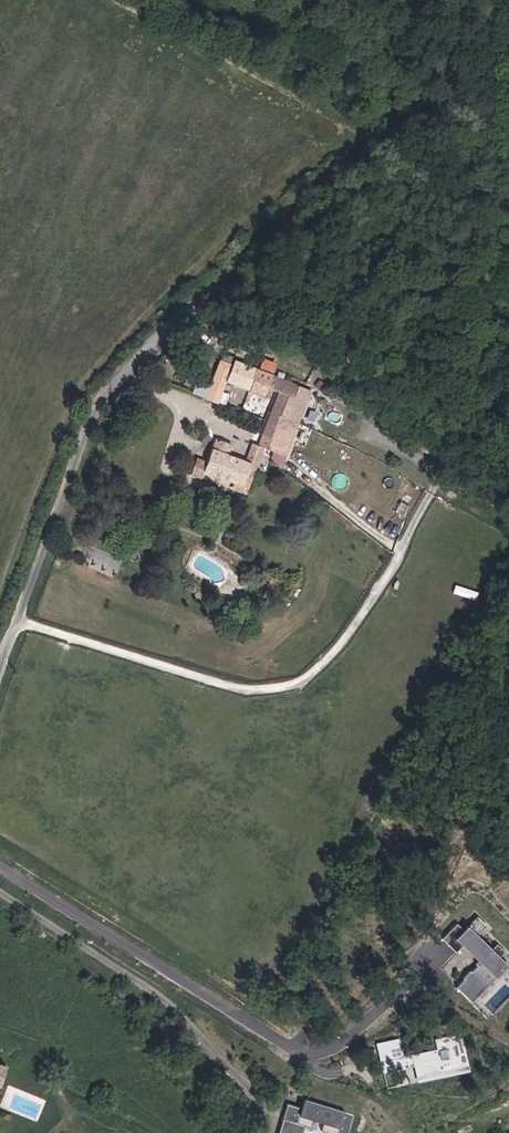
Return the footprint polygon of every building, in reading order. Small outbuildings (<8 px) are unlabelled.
[(240,351),(237,362),(256,369),(260,358),(240,351)] [(229,365),(251,373),(246,388),(263,394),(265,386),(269,374),(256,369),(237,362),(231,359),(229,365)] [(203,399),(215,404),(224,380),(229,365),(217,361),(203,399)] [(229,365),(224,380),(246,388),(251,373),(229,365)] [(269,374),(265,386),(274,389),(278,377),(269,374)] [(298,384),(287,381),(285,389),(296,392),(298,384)] [(296,392),(285,389),(282,388),(262,445),(265,446),(274,450),(295,395),(296,392)] [(310,400),(296,396),(278,451),(291,455),(310,400)] [(200,473),(231,485),(238,487),(242,478),(247,479),(253,464),(257,466),(261,455),(251,451),(246,464),(226,456),(230,445),(213,439),(204,463),(194,460),(188,476),(198,480),(200,473)] [(254,442),(251,451),(261,455),(265,446),(262,445),(254,442)] [(247,479),(242,478),(238,487),(231,485),(230,490),(241,494),(247,479)] [(280,575),(274,584),(285,590),(291,581),(280,575)] [(442,939),(458,955),(465,947),(479,965),(456,991),(471,1005),(508,966),(508,962),(484,938),(493,928),(478,918),(465,932),(456,925),(442,939)] [(402,1038),(376,1045),(389,1089),(476,1072),(467,1033),(435,1040),(436,1049),(405,1056),(402,1038)] [(286,1105),(279,1132),(307,1132),(309,1126),(333,1132),(349,1132),(355,1115),(307,1101),(304,1112),(286,1105)]
